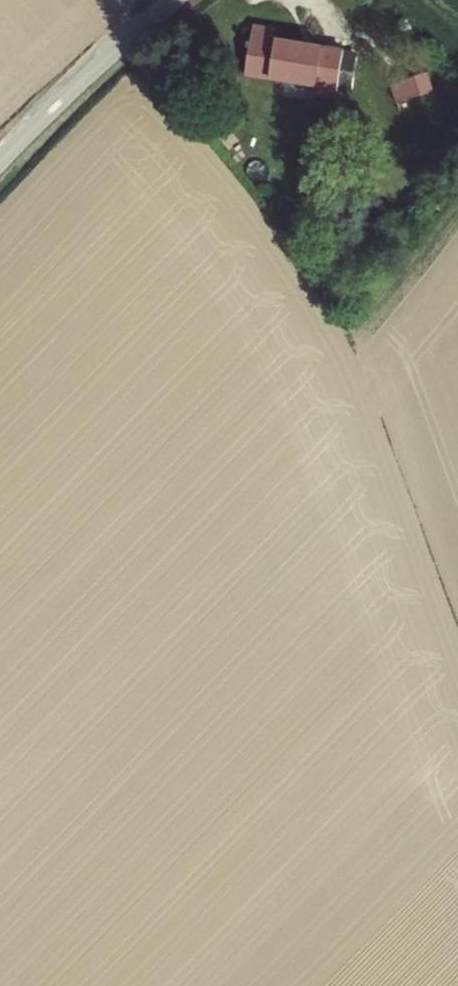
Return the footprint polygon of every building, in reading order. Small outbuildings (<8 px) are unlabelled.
[(237,27),(235,39),(228,76),(301,89),(300,100),(319,103),(321,93),(328,54),(256,42),(258,30),(237,27)] [(328,54),(321,93),(337,96),(344,57),(328,54)]
